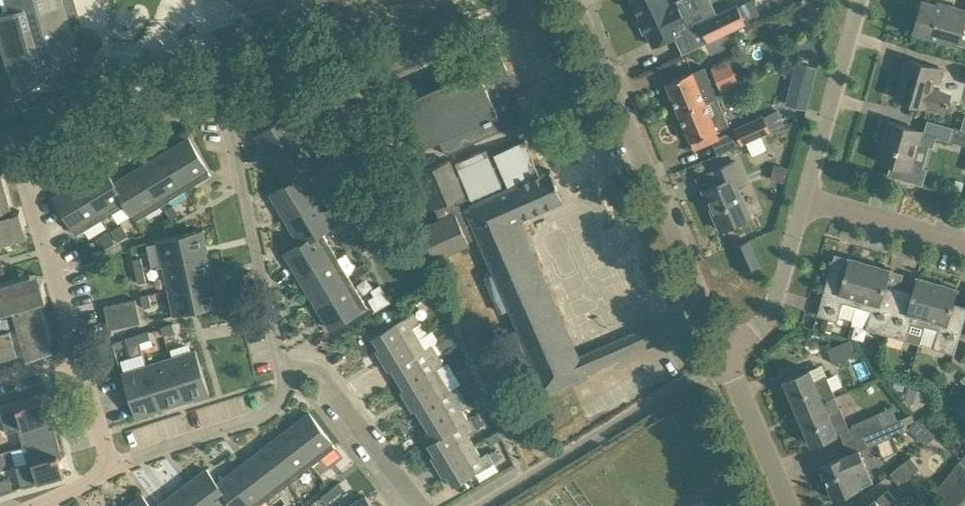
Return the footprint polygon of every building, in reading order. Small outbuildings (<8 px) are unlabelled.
[(17,97),(67,82),(62,63),(81,57),(73,29),(69,16),(64,0),(16,0),(19,9),(0,14),(0,39),(17,97)] [(69,16),(73,29),(83,26),(75,0),(64,0),(69,16)] [(641,18),(671,5),(669,1),(669,0),(633,0),(641,18)] [(639,22),(643,33),(648,32),(653,45),(674,35),(696,26),(691,16),(696,14),(689,0),(671,0),(669,1),(671,5),(641,18),(642,19),(639,22)] [(711,39),(730,30),(750,21),(740,0),(701,19),(711,39)] [(957,43),(964,14),(964,9),(947,3),(946,6),(924,0),(923,0),(914,30),(957,43)] [(806,23),(814,20),(808,7),(801,10),(806,23)] [(730,30),(711,39),(709,40),(715,52),(736,42),(730,30)] [(470,70),(398,101),(419,148),(439,139),(446,153),(529,117),(497,43),(465,57),(470,70)] [(894,90),(946,105),(951,85),(940,82),(946,62),(905,51),(894,90)] [(786,103),(785,103),(805,108),(807,108),(817,67),(816,66),(796,61),(786,103)] [(705,66),(666,81),(678,111),(679,111),(705,100),(699,86),(712,81),(705,66)] [(85,77),(76,80),(78,87),(87,84),(85,77)] [(717,95),(705,100),(679,111),(691,140),(695,148),(720,138),(717,129),(729,124),(717,95)] [(257,134),(272,159),(309,137),(294,112),(257,134)] [(735,128),(741,143),(770,131),(763,116),(735,128)] [(888,120),(878,158),(891,162),(888,174),(923,184),(928,167),(916,164),(921,143),(933,146),(937,134),(921,130),(922,129),(888,120)] [(323,121),(314,125),(318,132),(327,127),(323,121)] [(962,128),(953,126),(949,139),(964,144),(964,129),(962,128)] [(189,137),(164,152),(186,189),(211,174),(189,137)] [(272,159),(286,184),(303,175),(309,172),(324,163),(309,137),(272,159)] [(510,330),(529,373),(538,369),(548,392),(586,375),(585,372),(662,338),(655,322),(578,356),(517,218),(564,198),(551,169),(540,173),(526,139),(495,152),(499,162),(494,165),(487,148),(456,161),(461,173),(456,176),(448,158),(419,171),(434,207),(436,206),(441,219),(421,227),(434,257),(469,242),(467,237),(478,232),(492,265),(483,269),(502,311),(511,307),(519,326),(510,330)] [(164,152),(138,167),(160,204),(186,189),(164,152)] [(698,176),(720,229),(751,216),(738,186),(746,183),(735,160),(698,176)] [(790,165),(776,162),(772,177),(787,180),(790,165)] [(105,166),(79,182),(101,219),(126,204),(123,199),(115,182),(105,166)] [(138,167),(115,182),(123,199),(126,204),(132,214),(132,213),(135,218),(160,204),(138,167)] [(19,237),(16,228),(25,225),(20,209),(13,211),(1,172),(0,172),(0,242),(19,237)] [(271,193),(286,218),(323,196),(309,172),(303,175),(286,184),(271,193)] [(345,173),(331,179),(335,189),(349,182),(345,173)] [(952,191),(960,193),(964,181),(955,179),(952,191)] [(101,219),(79,182),(55,197),(77,233),(101,219)] [(345,185),(336,190),(342,199),(350,194),(345,185)] [(286,218),(301,243),(317,234),(323,231),(338,222),(323,196),(286,218)] [(173,204),(165,209),(172,219),(180,214),(173,204)] [(122,224),(111,230),(117,240),(128,234),(122,224)] [(209,254),(203,229),(158,238),(163,264),(209,254)] [(108,231),(96,238),(103,248),(105,247),(114,242),(115,241),(108,231)] [(286,252),(301,277),(338,255),(323,231),(317,234),(301,243),(286,252)] [(352,235),(343,241),(348,249),(357,243),(352,235)] [(735,245),(745,270),(759,264),(749,239),(735,245)] [(214,279),(209,254),(163,264),(169,289),(214,279)] [(301,277),(316,302),(353,280),(338,255),(301,277)] [(133,258),(136,270),(144,268),(141,256),(133,258)] [(844,301),(857,305),(869,262),(849,257),(844,276),(829,272),(817,314),(838,320),(844,301)] [(869,262),(857,305),(852,323),(886,333),(898,291),(884,287),(890,268),(869,262)] [(364,263),(352,270),(357,277),(369,270),(364,263)] [(136,270),(139,282),(146,280),(144,268),(136,270)] [(18,351),(18,349),(25,347),(27,357),(44,352),(41,343),(50,341),(39,301),(46,299),(42,283),(33,285),(30,276),(0,285),(0,357),(18,351)] [(920,343),(925,325),(937,282),(917,276),(911,295),(898,291),(886,333),(920,343)] [(214,279),(169,289),(174,314),(220,304),(214,279)] [(353,280),(316,302),(331,328),(368,305),(353,280)] [(925,325),(939,328),(936,340),(939,341),(937,348),(954,353),(964,316),(964,310),(952,307),(958,287),(937,282),(925,325)] [(372,297),(368,298),(375,310),(391,301),(381,283),(371,289),(375,295),(372,297)] [(438,291),(430,287),(427,293),(435,297),(438,291)] [(149,293),(141,295),(144,306),(152,305),(149,293)] [(447,295),(437,300),(443,310),(452,304),(447,295)] [(131,312),(138,310),(136,298),(128,300),(131,312)] [(131,312),(128,300),(120,301),(123,313),(131,312)] [(123,313),(120,301),(112,303),(115,315),(123,313)] [(107,317),(115,315),(112,303),(104,305),(107,317)] [(133,323),(141,322),(138,310),(131,312),(133,323)] [(125,325),(133,323),(131,312),(123,313),(125,325)] [(117,327),(125,325),(123,313),(115,315),(117,327)] [(376,349),(383,359),(417,338),(411,327),(417,323),(411,313),(373,336),(379,347),(376,349)] [(110,328),(117,327),(115,315),(107,317),(110,328)] [(823,318),(820,328),(831,331),(834,321),(823,318)] [(173,322),(162,326),(164,334),(176,330),(173,322)] [(433,334),(439,346),(456,337),(449,324),(433,334)] [(149,330),(137,334),(140,341),(151,338),(149,330)] [(126,337),(128,345),(140,341),(137,334),(126,337)] [(392,367),(398,378),(438,356),(437,355),(430,343),(423,348),(417,338),(383,359),(389,369),(392,367)] [(829,348),(835,362),(857,353),(852,341),(850,338),(829,348)] [(865,346),(864,351),(868,355),(873,356),(880,351),(880,345),(876,341),(870,341),(865,346)] [(458,342),(437,355),(438,356),(442,362),(442,364),(447,361),(450,365),(466,355),(458,342)] [(196,349),(171,356),(185,401),(210,393),(196,349)] [(171,356),(147,364),(161,409),(185,401),(171,356)] [(401,390),(407,400),(444,380),(435,366),(442,362),(438,356),(398,378),(404,388),(401,390)] [(147,364),(122,371),(136,416),(161,409),(147,364)] [(784,379),(798,412),(832,397),(832,396),(835,395),(827,375),(815,380),(810,368),(784,379)] [(479,384),(471,372),(459,380),(461,383),(457,385),(463,394),(477,385),(479,384)] [(891,386),(901,389),(903,379),(892,377),(891,386)] [(417,408),(423,419),(464,397),(463,394),(457,385),(456,384),(449,389),(444,380),(407,400),(414,410),(417,408)] [(477,385),(463,394),(464,397),(468,403),(469,404),(483,395),(477,385)] [(904,399),(920,404),(924,390),(908,385),(904,399)] [(961,416),(964,414),(964,393),(952,402),(961,416)] [(426,431),(431,440),(468,417),(462,407),(468,403),(464,397),(423,419),(429,429),(426,431)] [(837,432),(842,443),(901,418),(899,415),(880,424),(874,411),(849,422),(850,424),(846,426),(832,397),(798,412),(811,443),(837,432)] [(43,399),(1,411),(6,432),(19,429),(23,445),(57,435),(51,416),(48,417),(43,399)] [(310,412),(287,430),(313,463),(336,446),(310,412)] [(479,414),(471,419),(476,428),(485,423),(479,414)] [(431,456),(438,466),(475,443),(468,432),(474,428),(468,417),(431,440),(432,441),(428,443),(435,454),(431,456)] [(842,443),(846,453),(859,448),(905,427),(901,418),(842,443)] [(917,419),(908,428),(913,432),(918,432),(924,425),(917,419)] [(287,430),(264,447),(290,481),(313,463),(287,430)] [(498,430),(488,437),(492,444),(503,437),(498,430)] [(28,462),(16,465),(22,486),(64,474),(59,456),(63,455),(57,435),(23,445),(28,462)] [(475,443),(438,466),(444,476),(447,474),(453,485),(502,456),(496,447),(489,451),(488,448),(481,453),(475,443)] [(264,447),(241,465),(267,499),(290,481),(264,447)] [(859,448),(846,453),(820,465),(834,497),(872,481),(859,448)] [(891,473),(899,483),(920,467),(911,456),(891,473)] [(933,492),(950,505),(964,505),(964,464),(960,460),(933,492)] [(218,483),(229,498),(232,503),(234,505),(257,505),(267,499),(241,465),(218,483)] [(183,486),(199,505),(227,505),(232,503),(229,498),(218,483),(207,468),(183,486)] [(9,476),(1,479),(5,491),(13,489),(9,476)] [(331,488),(336,495),(345,487),(340,481),(331,488)] [(183,486),(160,504),(161,505),(199,505),(183,486)] [(321,496),(326,502),(336,495),(331,488),(321,496)] [(898,500),(889,488),(867,505),(891,505),(898,500)] [(127,505),(151,505),(143,494),(127,505)] [(366,494),(346,505),(373,505),(366,494)]
